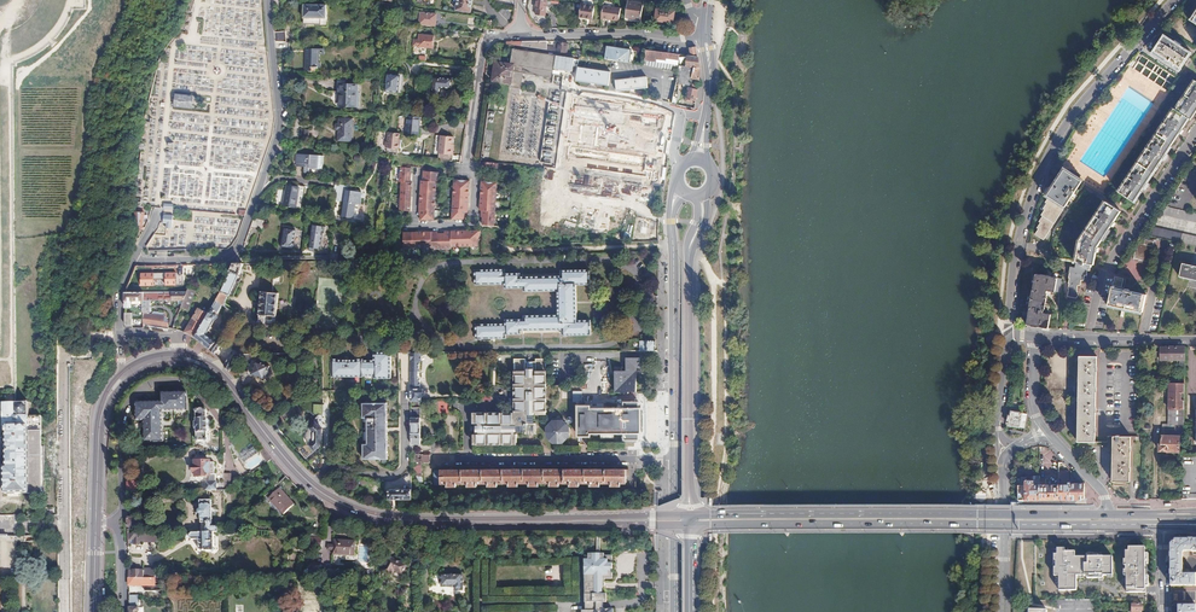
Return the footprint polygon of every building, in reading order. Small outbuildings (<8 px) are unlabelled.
[(454,10),(470,12),(472,0),(456,0),(454,10)] [(534,8),(536,8),(535,15),(544,16),(547,0),(535,0),(534,8)] [(625,15),(641,17),(643,2),(634,0),(627,0),(625,15)] [(305,3),(304,23),(322,23),(322,17),(327,17),(327,4),(305,3)] [(581,5),(579,18),(593,20),(594,8),(581,5)] [(603,7),(601,19),(619,22),(621,10),(603,7)] [(656,9),(654,21),(673,23),(674,11),(656,9)] [(421,13),(421,23),(437,25),(438,14),(421,13)] [(277,30),(276,41),(286,41),(286,31),(277,30)] [(421,34),(420,46),(432,47),(433,40),(435,40),(435,36),(421,34)] [(1163,34),(1154,49),(1180,66),(1189,52),(1163,34)] [(286,41),(276,41),(277,49),(289,50),(289,41),(286,41)] [(511,41),(512,45),(565,53),(567,43),(558,42),(557,44),(556,43),(555,48),(546,47),(547,41),(531,41),(511,41)] [(604,59),(629,63),(631,50),(606,46),(604,59)] [(680,65),(693,67),(700,68),(696,47),(690,48),(691,56),(646,50),(645,59),(667,62),(667,58),(679,60),(680,65)] [(307,62),(307,67),(318,68),(318,48),(306,48),(306,62),(307,62)] [(520,90),(522,74),(551,78),(555,56),(512,49),(510,66),(513,66),(512,72),(511,84),(510,89),(520,90)] [(1142,55),(1133,69),(1169,91),(1177,77),(1142,55)] [(510,66),(495,64),(492,81),(493,81),(509,84),(511,84),(512,72),(513,66),(510,66)] [(678,72),(676,83),(689,85),(691,78),(693,67),(680,65),(678,72)] [(578,67),(576,81),(578,81),(578,80),(607,84),(607,85),(609,85),(609,84),(610,71),(578,67)] [(693,67),(691,78),(700,80),(700,68),(693,67)] [(388,75),(386,91),(399,92),(400,76),(388,75)] [(434,77),(432,96),(440,97),(442,87),(452,87),(453,78),(434,77)] [(615,81),(617,92),(617,91),(618,90),(646,87),(646,88),(647,88),(646,77),(615,81)] [(1117,190),(1132,200),(1188,117),(1190,118),(1195,109),(1195,80),(1195,79),(1175,108),(1173,107),(1117,190)] [(340,92),(340,106),(356,107),(357,92),(359,92),(359,84),(340,83),(339,92),(340,92)] [(692,101),(696,101),(699,85),(694,83),(692,88),(689,88),(686,101),(692,103),(692,101)] [(193,110),(195,97),(177,95),(175,108),(193,110)] [(550,95),(542,162),(552,163),(560,96),(550,95)] [(353,119),(339,117),(339,123),(337,123),(336,124),(335,126),(336,127),(338,128),(337,133),(351,134),(353,119)] [(410,117),(409,133),(420,134),(421,125),(422,125),(422,117),(410,117)] [(385,153),(393,154),(396,154),(397,148),(398,149),(399,142),(398,142),(399,132),(388,131),(387,140),(385,140),(385,146),(386,147),(385,153)] [(351,134),(337,133),(336,140),(350,141),(351,134)] [(438,159),(452,161),(454,148),(452,147),(453,136),(441,134),(438,159)] [(295,152),(294,161),(321,164),(322,155),(295,152)] [(321,164),(294,161),(294,162),(303,163),(302,171),(321,173),(321,164)] [(398,179),(397,207),(413,209),(413,179),(411,179),(412,165),(397,164),(396,179),(398,179)] [(1063,168),(1046,193),(1064,205),(1081,180),(1063,168)] [(432,169),(429,169),(424,169),(424,179),(422,179),(421,208),(423,208),(423,214),(423,219),(437,219),(438,179),(440,178),(440,170),(432,169)] [(468,210),(470,210),(471,181),(455,181),(454,219),(468,220),(468,216),(468,210)] [(482,211),(483,211),(486,211),(485,217),(485,225),(497,225),(498,182),(483,182),(482,211)] [(289,184),(285,204),(297,206),(299,193),(304,194),(305,185),(301,184),(301,186),(289,184)] [(345,200),(343,214),(347,215),(348,213),(354,214),(356,202),(359,202),(360,195),(358,194),(359,190),(348,188),(346,201),(345,200)] [(1104,200),(1076,242),(1075,271),(1070,271),(1069,275),(1070,275),(1070,281),(1071,282),(1071,287),(1072,287),(1071,294),(1073,295),(1072,297),(1078,298),(1078,292),(1080,292),(1081,287),(1083,287),(1083,282),(1085,282),(1086,276),(1088,276),(1088,271),(1091,271),(1091,264),(1094,264),(1095,246),(1119,210),(1104,200)] [(1162,214),(1195,222),(1195,213),(1166,206),(1162,214)] [(145,212),(135,211),(134,228),(143,229),(145,212)] [(167,223),(167,228),(172,228),(173,224),(174,215),(165,214),(164,223),(167,223)] [(254,218),(251,226),(263,228),(265,219),(254,218)] [(284,226),(281,246),(294,247),(295,241),(294,241),(296,228),(284,226)] [(1150,234),(1177,241),(1195,245),(1195,236),(1154,226),(1150,234)] [(312,230),(310,246),(321,248),(323,232),(312,230)] [(479,232),(451,231),(450,233),(444,233),(444,231),(437,231),(437,233),(431,233),(431,231),(403,230),(402,245),(430,246),(430,248),(452,248),(452,247),(479,247),(479,232)] [(1153,248),(1141,245),(1138,257),(1150,260),(1153,248)] [(241,263),(234,263),(225,284),(217,299),(223,304),(236,314),(237,312),(225,302),(229,295),(230,295),(239,274),(241,274),(244,263),(241,263)] [(1182,263),(1179,276),(1195,280),(1195,266),(1182,263)] [(475,269),(475,284),(505,283),(505,287),(524,287),(524,290),(558,290),(559,314),(524,314),(524,318),(506,318),(506,323),(476,323),(476,338),(506,337),(506,333),(521,333),(521,329),(562,329),(563,334),(591,333),(591,319),(577,319),(577,283),(590,283),(590,268),(562,269),(561,275),(520,275),(520,272),(505,272),(505,269),(475,269)] [(1058,277),(1036,273),(1026,324),(1048,328),(1048,325),(1055,326),(1056,319),(1042,316),(1043,310),(1044,310),(1047,294),(1046,294),(1047,290),(1055,292),(1058,277)] [(260,314),(259,321),(276,323),(276,315),(277,315),(279,292),(273,291),(274,276),(264,275),(262,290),(259,314),(260,314)] [(1114,287),(1110,305),(1145,312),(1148,294),(1114,287)] [(196,291),(189,288),(188,290),(184,300),(182,306),(189,309),(196,291)] [(164,292),(144,292),(144,312),(151,311),(152,300),(184,300),(188,290),(183,290),(181,291),(164,292)] [(144,292),(125,292),(126,327),(133,328),(133,324),(134,319),(144,319),(144,312),(144,292)] [(223,304),(217,299),(210,311),(196,337),(210,348),(216,341),(207,334),(215,320),(217,319),(218,317),(217,315),(216,314),(214,313),(215,311),(218,312),(223,304)] [(196,337),(210,311),(205,309),(204,310),(199,307),(185,331),(196,337)] [(144,312),(144,319),(144,324),(157,327),(169,328),(167,322),(163,321),(164,313),(161,313),(161,315),(144,312)] [(65,330),(84,330),(84,320),(89,320),(89,315),(66,314),(65,330)] [(639,352),(655,351),(654,335),(638,336),(639,352)] [(219,338),(216,341),(210,348),(215,353),(221,345),(219,343),(221,340),(219,338)] [(1160,360),(1160,346),(1157,346),(1157,361),(1160,365),(1168,365),(1168,360),(1160,360)] [(1185,360),(1185,346),(1160,346),(1160,360),(1168,360),(1180,360),(1185,360)] [(393,378),(393,357),(393,352),(375,353),(375,361),(364,362),(364,360),(357,360),(358,361),(339,361),(332,361),(332,378),(364,378),(364,376),(376,376),(376,378),(393,378)] [(417,363),(417,353),(411,353),(411,401),(418,401),(421,400),(421,395),(423,395),(425,393),(425,389),(423,387),(420,387),(419,381),(418,380),(418,374),(420,374),(420,363),(417,363)] [(233,354),(225,365),(230,371),(240,354),(233,354)] [(250,369),(249,372),(257,375),(257,376),(265,379),(270,366),(264,363),(265,359),(259,356),(257,361),(253,360),(252,364),(251,363),(249,368),(250,369)] [(616,370),(616,391),(637,391),(637,375),(641,375),(641,371),(637,371),(637,367),(641,367),(641,357),(627,357),(627,370),(616,370)] [(1078,441),(1081,441),(1095,441),(1097,357),(1080,357),(1078,441)] [(513,412),(473,412),(473,439),(473,444),(516,443),(516,433),(514,433),(514,431),(526,431),(526,421),(535,421),(535,412),(537,412),(537,414),(543,414),(545,414),(545,412),(546,397),(547,397),(547,400),(558,399),(558,385),(547,385),(548,387),(545,387),(545,358),(534,358),(534,362),(524,362),(524,358),(513,358),(513,412)] [(1184,409),(1185,384),(1169,383),(1168,408),(1172,409),(1172,410),(1175,410),(1175,408),(1184,409)] [(162,402),(137,402),(137,420),(144,420),(144,442),(163,442),(163,412),(188,412),(188,394),(162,394),(162,402)] [(390,411),(389,401),(364,401),(364,457),(375,457),(375,459),(380,459),(380,457),(390,457),(390,446),(391,446),(391,442),(390,442),(390,416),(391,416),(391,411),(390,411)] [(418,401),(411,401),(413,441),(422,441),(420,407),(418,407),(418,401)] [(639,408),(639,401),(623,401),(623,408),(590,408),(590,406),(579,406),(579,430),(579,434),(579,436),(591,436),(591,433),(602,433),(614,433),(623,433),(623,442),(639,442),(639,433),(641,433),(641,408),(639,408)] [(3,426),(6,426),(6,466),(4,466),(5,493),(28,493),(28,494),(42,493),(41,432),(41,416),(32,416),(28,417),(28,415),(28,403),(15,403),(4,403),(3,426)] [(197,412),(196,412),(196,413),(196,422),(195,422),(195,430),(196,430),(196,433),(197,433),(197,437),(196,437),(196,438),(199,439),(199,440),(204,440),(205,438),(207,439),(207,437),(206,437),(206,431),(207,431),(208,429),(208,426),(206,426),(207,424),(208,422),(208,420),(206,419),(206,417),(206,413),(206,412),(205,411),(203,409),(202,408),(199,408),(197,410),(197,412)] [(1184,424),(1184,409),(1175,408),(1175,410),(1175,412),(1168,412),(1169,421),(1171,421),(1171,424),(1184,424)] [(1028,420),(1028,415),(1023,414),(1023,410),(1015,409),(1015,413),(1011,412),(1011,416),(1009,416),(1008,423),(1009,423),(1009,426),(1025,429),(1026,419),(1028,420)] [(306,459),(322,444),(323,428),(315,421),(309,426),(311,428),(308,431),(307,434),(306,438),(309,442),(299,451),(306,459)] [(537,421),(535,421),(526,421),(526,431),(526,433),(537,433),(537,421)] [(569,436),(569,434),(569,430),(569,427),(563,421),(554,421),(547,427),(547,436),(553,443),(562,443),(569,436)] [(1171,424),(1162,424),(1162,434),(1166,434),(1166,436),(1162,436),(1162,444),(1160,444),(1160,451),(1167,451),(1167,452),(1179,452),(1179,448),(1180,436),(1184,436),(1184,424),(1171,424)] [(1130,480),(1130,436),(1121,436),(1121,435),(1117,435),(1117,436),(1112,436),(1113,480),(1130,480)] [(431,456),(412,454),(412,471),(412,480),(412,481),(412,483),(421,483),(421,462),(431,463),(431,456)] [(203,490),(217,490),(217,482),(214,482),(214,475),(214,463),(210,463),(210,462),(196,463),(196,467),(193,467),(192,467),(192,471),(192,473),(196,473),(196,476),(207,476),(207,482),(207,483),(203,483),(203,490)] [(611,482),(611,486),(621,486),(621,482),(627,482),(627,476),(629,476),(629,469),(427,469),(426,485),(441,485),(441,483),(447,483),(447,486),(457,486),(457,483),(467,483),(468,486),(477,486),(477,483),(488,483),(488,486),(497,486),(497,483),(508,483),(509,486),(518,486),(518,483),(529,483),(529,486),(538,486),(538,483),(549,482),(549,486),(559,486),(559,483),(569,482),(570,486),(579,486),(579,483),(590,483),(591,486),(599,486),(599,482),(611,482)] [(1018,500),(1040,500),(1040,479),(1040,476),(1033,476),(1033,480),(1025,480),(1025,485),(1022,485),(1018,485),(1018,500)] [(1040,479),(1040,500),(1059,500),(1059,484),(1046,484),(1045,479),(1040,479)] [(389,499),(412,499),(412,483),(412,481),(404,481),(404,489),(389,489),(389,499)] [(128,491),(140,491),(140,482),(127,482),(128,491)] [(1071,484),(1071,500),(1084,499),(1085,483),(1071,483),(1071,484)] [(1059,484),(1059,500),(1071,500),(1071,484),(1063,484),(1059,484)] [(279,488),(268,497),(283,514),(294,504),(279,488)] [(214,532),(219,532),(219,527),(212,527),(212,515),(216,515),(215,508),(212,508),(212,501),(200,501),(201,509),(199,509),(198,510),(198,513),(200,514),(201,515),(201,533),(214,532)] [(214,548),(214,532),(201,533),(190,533),(190,538),(192,539),(198,539),(199,542),(199,550),(202,550),(202,551),(208,550),(211,550),(214,552),(216,550),(214,548)] [(141,533),(128,534),(128,540),(135,540),(135,544),(140,544),(140,541),(141,541),(141,533)] [(312,546),(321,546),(321,538),(313,537),(312,546)] [(1175,539),(1171,544),(1171,586),(1195,586),(1195,574),(1184,574),(1183,553),(1185,551),(1194,551),(1194,552),(1195,552),(1195,539),(1175,539)] [(334,543),(333,559),(355,560),(356,545),(334,543)] [(1147,546),(1127,546),(1127,593),(1147,593),(1149,590),(1149,586),(1152,584),(1151,574),(1149,572),(1149,563),(1151,561),(1151,550),(1147,550),(1147,546)] [(1115,573),(1115,551),(1088,551),(1088,555),(1077,555),(1077,549),(1065,550),(1065,547),(1059,547),(1059,552),(1055,552),(1056,557),(1059,557),(1059,566),(1056,566),(1056,574),(1061,574),(1061,590),(1077,590),(1077,573),(1088,573),(1088,579),(1104,579),(1104,573),(1115,573)] [(584,560),(584,575),(585,595),(585,604),(585,607),(585,611),(613,611),(613,610),(604,610),(604,607),(604,603),(607,603),(607,594),(605,594),(604,584),(604,579),(612,579),(612,571),(611,563),(611,556),(603,556),(603,554),(599,554),(596,554),(592,554),(588,554),(588,560),(584,560)] [(383,573),(391,576),(395,570),(403,574),(407,566),(390,558),(383,573)] [(310,568),(309,577),(318,577),(318,568),(316,568),(316,566),(312,565),(312,568),(310,568)] [(462,576),(441,575),(441,587),(454,587),(454,590),(462,590),(462,576)]
